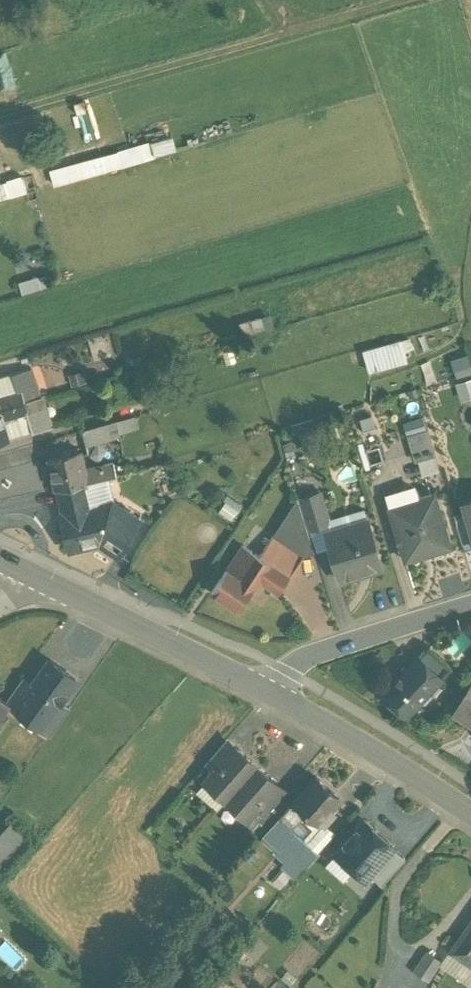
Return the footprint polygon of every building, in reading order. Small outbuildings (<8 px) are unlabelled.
[(10,92),(9,55),(0,55),(0,93),(10,92)] [(50,170),(54,188),(179,151),(174,139),(50,170)] [(0,185),(0,199),(27,191),(24,178),(0,185)] [(401,341),(363,351),(369,371),(406,361),(401,341)] [(0,395),(0,407),(0,408),(40,397),(31,368),(11,374),(16,391),(0,395)] [(0,378),(0,395),(16,391),(11,374),(0,378)] [(455,381),(461,400),(470,397),(470,376),(455,381)] [(40,397),(0,408),(4,421),(16,417),(21,434),(32,431),(33,433),(50,428),(41,396),(40,397)] [(0,408),(0,441),(9,438),(4,421),(0,408)] [(16,417),(4,421),(9,438),(21,434),(16,417)] [(435,456),(423,421),(406,426),(418,462),(435,456)] [(117,422),(83,431),(88,449),(111,443),(123,440),(117,422)] [(82,451),(49,460),(57,491),(59,490),(85,484),(90,483),(82,451)] [(85,484),(59,490),(63,508),(89,501),(85,484)] [(417,491),(387,500),(391,515),(418,507),(416,500),(419,498),(417,491)] [(321,492),(299,499),(308,529),(331,522),(321,492)] [(419,498),(416,500),(418,507),(391,515),(405,561),(451,547),(435,494),(419,498)] [(462,503),(470,532),(470,500),(462,503)] [(89,501),(63,508),(65,513),(62,513),(71,550),(100,543),(105,535),(123,547),(141,521),(111,502),(90,507),(89,501)] [(369,519),(327,532),(341,579),(383,566),(369,519)] [(305,557),(274,536),(260,556),(271,563),(291,577),(305,557)] [(244,545),(228,568),(241,577),(257,554),(244,545)] [(257,554),(241,577),(228,568),(213,590),(240,609),(260,580),(271,563),(260,556),(257,554)] [(291,577),(271,563),(260,580),(280,593),(291,577)] [(450,667),(429,649),(419,660),(440,679),(450,667)] [(32,686),(17,706),(19,707),(42,724),(44,725),(60,702),(76,679),(50,660),(32,686)] [(440,679),(419,660),(408,672),(429,691),(440,679)] [(429,691),(408,672),(388,694),(408,713),(429,691)] [(22,678),(6,701),(10,704),(10,705),(17,710),(19,707),(17,706),(32,686),(22,678)] [(455,713),(470,723),(470,687),(455,713)] [(0,697),(0,718),(10,705),(10,704),(6,701),(0,697)] [(60,702),(44,725),(42,724),(40,727),(51,735),(70,709),(60,702)] [(227,740),(207,762),(216,769),(236,747),(227,740)] [(216,769),(207,780),(227,799),(258,764),(237,746),(236,747),(216,769)] [(258,764),(227,799),(248,817),(257,806),(277,783),(278,782),(258,764)] [(340,799),(315,778),(278,820),(302,840),(303,840),(319,822),(324,826),(334,815),(329,811),(340,799)] [(277,783),(257,806),(266,815),(287,792),(277,783)] [(302,840),(278,820),(263,837),(287,857),(302,840)] [(396,847),(365,821),(336,854),(367,880),(370,876),(394,849),(396,847)] [(11,824),(0,836),(0,865),(4,869),(30,843),(11,824)] [(302,840),(287,857),(289,859),(305,872),(320,854),(303,840),(302,840)] [(406,859),(394,849),(370,876),(382,886),(406,859)] [(289,859),(282,868),(296,881),(305,872),(289,859)] [(451,955),(470,969),(470,927),(451,955)] [(444,963),(430,954),(418,973),(432,981),(444,963)]
